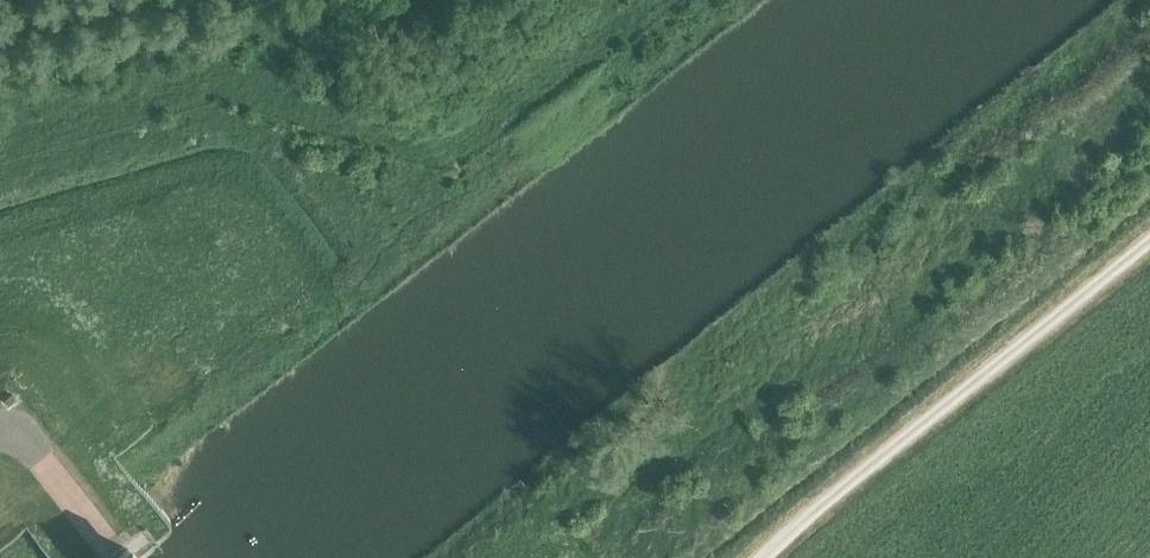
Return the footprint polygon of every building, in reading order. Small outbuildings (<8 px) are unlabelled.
[(5,404),(16,403),(15,395),(5,395),(5,404)]
